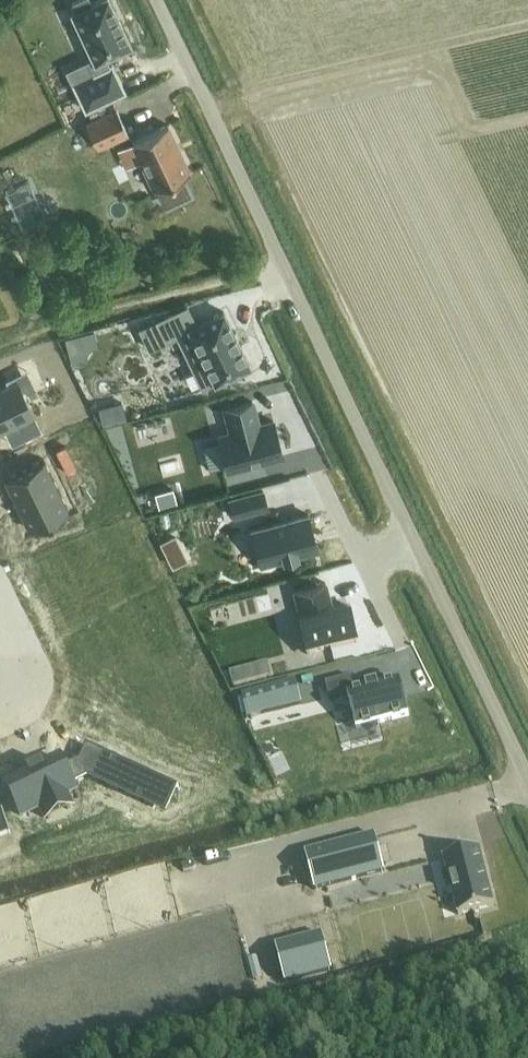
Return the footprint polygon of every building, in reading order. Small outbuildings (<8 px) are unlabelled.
[(71,3),(75,10),(71,12),(93,58),(87,60),(93,72),(72,82),(86,109),(125,91),(112,63),(109,65),(105,57),(130,45),(109,0),(98,0),(91,3),(89,0),(76,0),(71,3)] [(98,149),(128,135),(116,110),(86,124),(98,149)] [(168,124),(131,141),(154,189),(156,188),(163,203),(189,191),(182,176),(190,172),(168,124)] [(187,305),(140,328),(150,348),(189,329),(204,361),(193,367),(202,386),(214,381),(215,383),(250,365),(224,310),(196,324),(187,305)] [(0,390),(0,429),(9,424),(17,440),(40,429),(17,382),(0,390)] [(231,431),(218,435),(219,440),(226,465),(227,470),(283,455),(274,420),(256,424),(254,416),(257,416),(252,400),(225,408),(231,431)] [(121,401),(99,407),(103,423),(126,417),(121,401)] [(41,448),(0,467),(37,548),(79,529),(41,448)] [(172,488),(155,492),(159,505),(175,501),(172,488)] [(263,490),(229,499),(234,516),(267,507),(263,490)] [(308,514),(251,529),(260,562),(284,556),(284,557),(297,554),(296,553),(317,547),(308,514)] [(164,551),(179,544),(174,534),(159,542),(164,551)] [(325,582),(294,590),(302,617),(298,618),(308,655),(357,642),(348,605),(332,609),(325,582)] [(234,687),(247,683),(244,670),(230,673),(234,687)] [(353,677),(325,684),(330,701),(347,696),(356,730),(409,716),(400,681),(378,687),(377,684),(365,687),(366,690),(357,692),(353,677)] [(295,682),(243,696),(249,718),(301,704),(295,682)] [(32,774),(7,787),(22,819),(79,792),(75,785),(92,777),(175,815),(186,791),(92,746),(48,767),(45,760),(29,768),(32,774)] [(375,835),(305,853),(314,891),(385,873),(375,835)] [(479,848),(443,858),(458,916),(494,907),(479,848)] [(322,934),(275,946),(285,984),(332,972),(322,934)]
